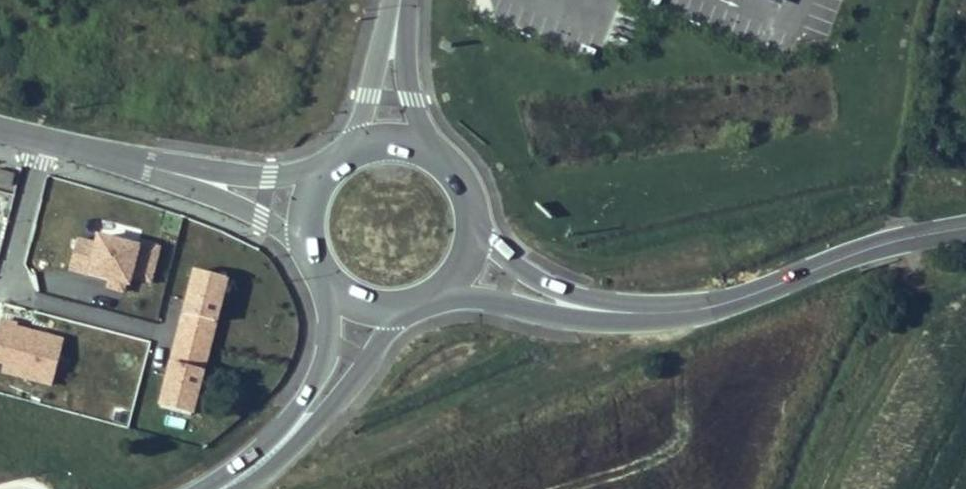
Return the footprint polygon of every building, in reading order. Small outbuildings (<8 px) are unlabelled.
[(89,281),(126,290),(142,232),(105,222),(89,281)] [(151,410),(189,420),(225,283),(188,273),(151,410)] [(0,319),(0,377),(49,391),(64,337),(0,319)]
